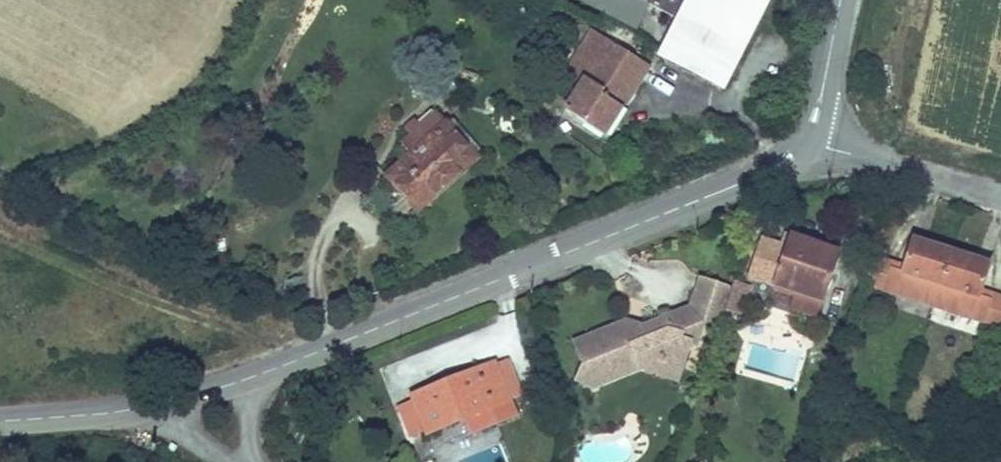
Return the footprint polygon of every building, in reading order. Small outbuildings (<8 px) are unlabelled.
[(635,32),(648,7),(674,20),(684,0),(572,0),(635,32)] [(770,1),(768,0),(684,0),(674,20),(654,59),(723,94),(770,1)] [(602,145),(651,68),(590,30),(562,74),(577,84),(557,116),(602,145)] [(395,134),(410,151),(442,123),(432,111),(417,124),(412,119),(395,134)] [(415,218),(480,161),(445,121),(442,123),(410,151),(379,178),(415,218)] [(759,239),(745,281),(773,291),(772,293),(792,299),(787,312),(816,322),(840,254),(787,236),(783,247),(759,239)] [(866,290),(931,310),(950,251),(911,239),(900,273),(894,271),(896,264),(877,258),(866,290)] [(931,310),(1000,332),(1000,296),(983,290),(991,264),(950,251),(931,310)] [(637,375),(678,387),(690,348),(697,350),(704,330),(717,334),(723,312),(731,288),(697,277),(688,307),(642,326),(624,320),(570,343),(580,366),(572,385),(591,393),(637,375)] [(751,288),(733,282),(731,288),(723,312),(742,318),(751,288)] [(508,360),(497,364),(513,404),(524,400),(508,360)] [(496,361),(406,396),(408,402),(421,435),(423,440),(463,424),(476,420),(481,433),(518,418),(513,404),(497,364),(496,361)] [(421,435),(408,402),(395,407),(408,440),(421,435)] [(468,438),(481,433),(476,420),(463,424),(468,438)]
